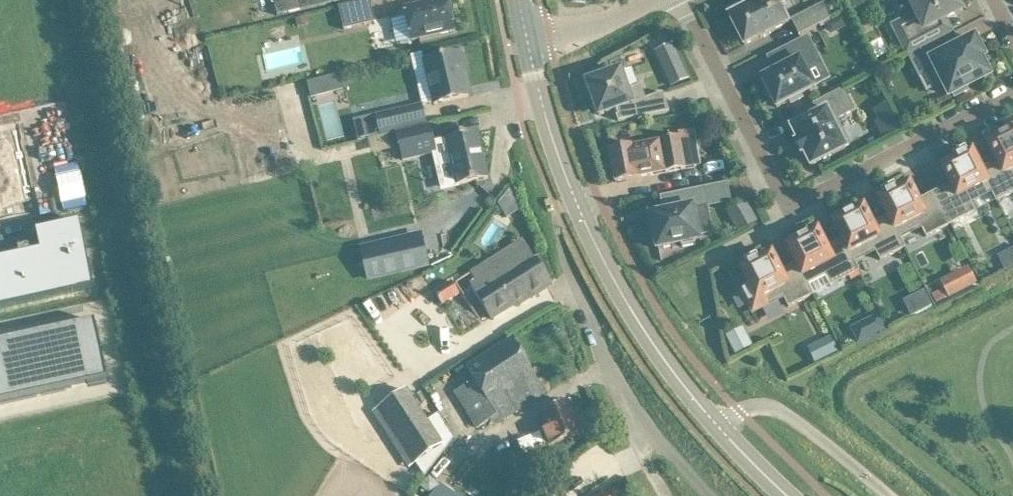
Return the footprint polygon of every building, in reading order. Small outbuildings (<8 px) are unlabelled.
[(339,6),(344,30),(356,27),(354,19),(373,14),(370,0),(367,0),(339,6)] [(391,20),(396,44),(412,40),(412,41),(455,31),(448,0),(439,0),(428,2),(419,4),(404,8),(406,17),(391,20)] [(745,45),(760,37),(760,38),(775,31),(774,30),(787,23),(776,0),(762,0),(757,2),(756,0),(744,6),(745,8),(730,16),(745,45)] [(908,54),(945,35),(939,22),(949,16),(955,12),(956,13),(960,11),(955,1),(955,0),(910,0),(917,14),(899,23),(904,34),(906,37),(902,39),(900,36),(899,37),(908,54)] [(791,20),(799,35),(831,19),(823,3),(791,20)] [(819,60),(807,38),(769,58),(779,77),(765,85),(776,107),(790,100),(792,103),(802,98),(800,95),(814,88),(804,68),(819,60)] [(965,87),(989,76),(980,58),(983,56),(974,38),(945,53),(938,40),(909,54),(920,77),(936,69),(949,95),(953,94),(955,97),(967,91),(965,87)] [(461,53),(425,62),(435,104),(469,96),(463,72),(465,68),(461,53)] [(683,66),(667,74),(672,87),(689,79),(683,66)] [(618,121),(669,111),(663,93),(646,99),(641,85),(627,90),(620,71),(588,82),(599,115),(616,109),(618,115),(616,115),(618,121)] [(339,74),(307,82),(312,98),(343,90),(339,74)] [(795,144),(796,145),(799,143),(804,151),(800,153),(801,154),(804,153),(811,166),(846,149),(845,147),(850,144),(843,132),(838,134),(832,122),(855,110),(844,88),(793,114),(794,115),(800,112),(805,121),(791,128),(798,142),(795,144)] [(362,129),(356,130),(359,140),(365,139),(380,135),(380,136),(387,135),(396,133),(427,125),(422,104),(375,115),(360,118),(362,129)] [(467,110),(452,113),(454,124),(469,121),(467,110)] [(427,125),(396,133),(403,160),(432,153),(435,152),(444,188),(457,185),(459,185),(477,181),(488,178),(477,131),(446,139),(446,140),(435,143),(430,124),(427,125)] [(992,190),(991,191),(996,201),(1012,193),(1012,125),(999,132),(1002,136),(987,144),(998,165),(983,172),(992,190)] [(0,134),(0,213),(31,206),(16,131),(0,134)] [(611,149),(610,149),(616,181),(616,182),(618,182),(628,180),(651,175),(666,172),(696,166),(690,133),(611,149)] [(952,188),(936,196),(951,225),(975,212),(970,201),(991,191),(992,190),(983,172),(972,152),(968,154),(965,149),(952,156),(954,161),(942,167),(952,188)] [(353,156),(356,183),(371,181),(369,155),(353,156)] [(879,199),(890,220),(899,238),(900,237),(921,227),(926,237),(951,225),(936,196),(920,204),(909,183),(897,190),(894,185),(881,192),(883,197),(879,199)] [(693,209),(706,206),(703,190),(662,198),(665,213),(651,216),(657,249),(681,244),(682,247),(696,245),(695,241),(699,240),(693,209)] [(510,192),(498,206),(508,221),(521,213),(510,192)] [(833,222),(844,243),(853,261),(854,261),(875,250),(880,260),(905,248),(900,237),(899,238),(890,220),(874,228),(864,207),(849,214),(847,210),(834,216),(836,221),(833,222)] [(80,222),(36,232),(41,251),(0,260),(0,309),(94,288),(80,222)] [(787,246),(798,267),(807,285),(808,284),(829,273),(834,284),(860,271),(854,261),(853,261),(844,243),(828,251),(818,230),(803,238),(801,233),(788,240),(790,245),(787,246)] [(388,244),(362,250),(369,279),(395,273),(428,266),(420,236),(388,244)] [(741,269),(750,285),(751,289),(743,293),(753,312),(783,297),(789,307),(814,295),(808,284),(807,285),(798,267),(782,275),(772,254),(759,260),(757,256),(743,262),(746,267),(741,269)] [(508,263),(471,287),(492,319),(521,301),(522,302),(551,284),(534,257),(513,270),(508,263)] [(947,295),(990,278),(983,259),(952,272),(955,281),(943,286),(947,295)] [(452,283),(434,294),(443,307),(460,296),(452,283)] [(924,288),(914,298),(926,310),(936,301),(924,288)] [(863,321),(871,336),(896,322),(888,307),(863,321)] [(0,342),(0,403),(114,378),(101,320),(0,342)] [(745,342),(762,334),(755,321),(739,329),(745,342)] [(827,356),(851,344),(843,328),(819,340),(827,356)] [(456,391),(479,428),(498,416),(502,422),(546,394),(512,339),(467,368),(474,380),(456,391)] [(405,390),(380,407),(416,463),(418,462),(442,446),(405,390)] [(541,427),(549,446),(579,434),(566,402),(543,412),(548,424),(541,427)] [(468,460),(470,474),(485,473),(484,459),(468,460)] [(433,495),(451,495),(439,487),(433,495)]
